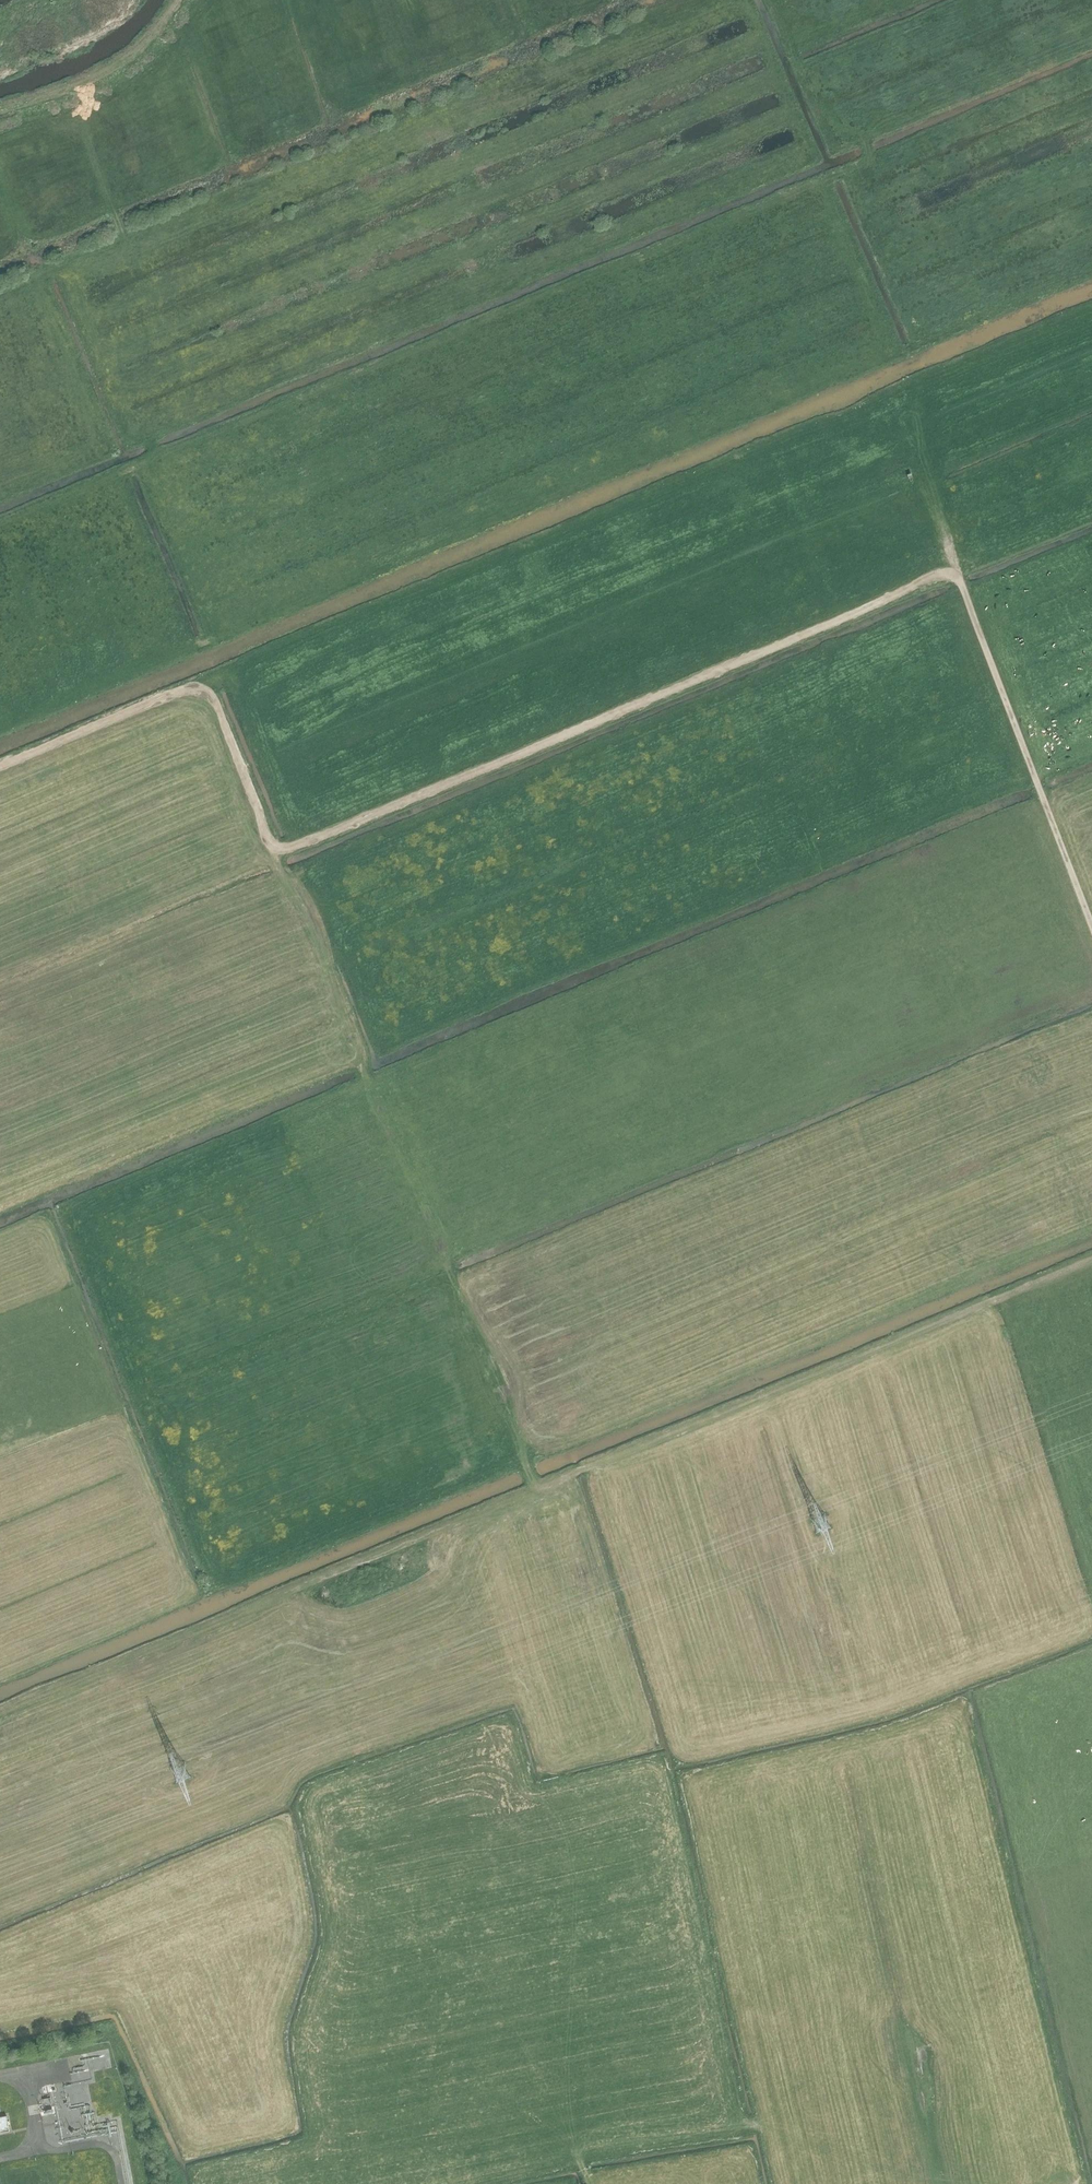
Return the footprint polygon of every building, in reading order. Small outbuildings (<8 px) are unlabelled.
[(10,2131),(7,2116),(0,2117),(0,2133),(10,2131)]
